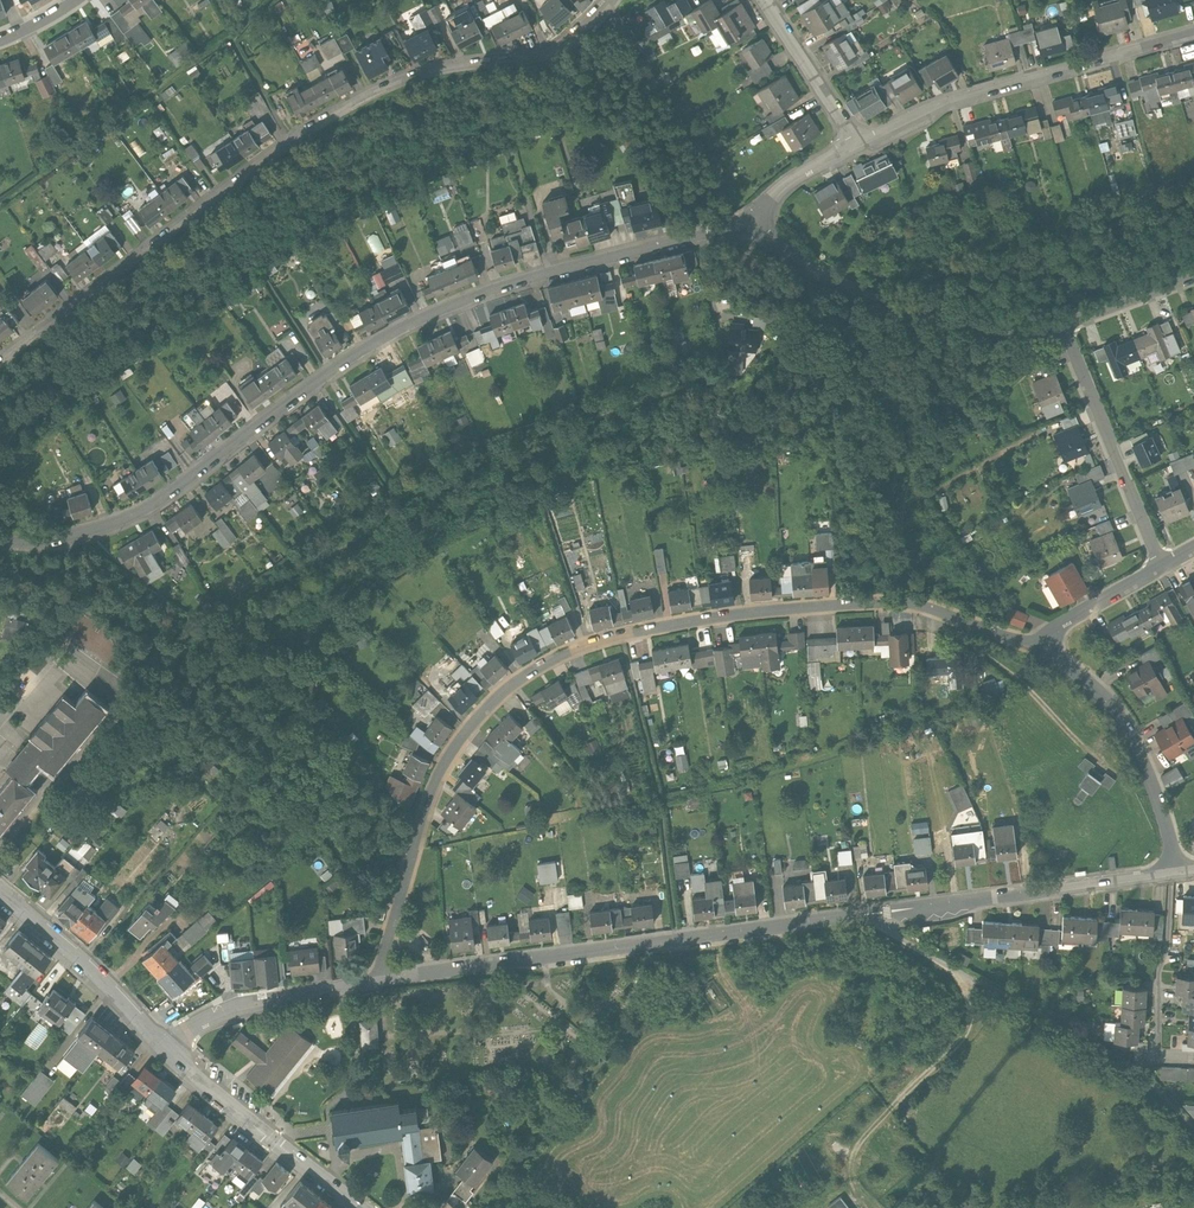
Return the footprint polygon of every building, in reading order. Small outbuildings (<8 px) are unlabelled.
[(131,1),(119,9),(125,17),(141,4),(148,0),(130,0),(131,1)] [(141,4),(151,18),(162,10),(154,0),(148,0),(141,4)] [(541,9),(557,28),(574,14),(563,0),(552,0),(541,9)] [(581,0),(578,0),(575,3),(583,12),(593,2),(591,0),(583,0),(582,1),(581,0)] [(646,12),(657,31),(692,11),(685,0),(680,0),(667,7),(664,1),(646,12)] [(692,11),(696,17),(704,32),(712,28),(723,46),(735,39),(753,29),(755,28),(740,3),(719,15),(711,0),(710,0),(692,11)] [(829,0),(823,0),(801,13),(815,36),(831,25),(841,20),(840,19),(845,16),(849,23),(854,20),(843,1),(833,7),(829,0)] [(1123,10),(1135,7),(1133,0),(1120,0),(1120,2),(1123,10)] [(1148,3),(1142,4),(1146,16),(1152,14),(1153,18),(1152,18),(1152,19),(1177,12),(1177,11),(1175,12),(1171,0),(1173,0),(1147,0),(1148,3)] [(438,6),(444,18),(452,14),(446,2),(438,6)] [(1123,10),(1120,2),(1096,9),(1099,21),(1102,20),(1105,33),(1127,26),(1124,16),(1123,10)] [(492,27),(518,13),(513,4),(482,21),(487,30),(492,27)] [(428,11),(435,24),(444,20),(444,18),(438,6),(428,11)] [(482,21),(474,6),(446,21),(461,50),(479,40),(478,39),(488,34),(487,30),(482,21)] [(119,9),(111,15),(113,19),(120,28),(124,33),(131,28),(128,24),(129,23),(125,17),(119,9)] [(432,33),(430,30),(436,27),(435,24),(428,11),(427,10),(411,19),(412,21),(412,20),(419,34),(406,41),(409,46),(416,59),(434,49),(433,47),(438,44),(436,40),(437,37),(435,34),(432,33)] [(532,28),(522,11),(518,13),(492,27),(502,44),(532,28)] [(622,11),(610,18),(619,32),(631,26),(622,11)] [(649,44),(696,17),(692,11),(657,31),(638,42),(642,47),(642,48),(649,44)] [(849,23),(845,16),(840,19),(841,20),(831,25),(835,31),(836,30),(849,23)] [(113,19),(104,24),(110,34),(120,28),(113,19)] [(71,33),(80,48),(97,38),(99,41),(110,34),(104,24),(103,22),(91,30),(87,23),(71,33)] [(131,28),(124,33),(135,48),(142,43),(145,47),(153,41),(139,22),(131,28)] [(853,30),(849,23),(836,30),(840,37),(844,34),(844,35),(853,30)] [(1063,38),(1059,25),(1034,32),(1037,40),(1038,46),(1039,46),(1042,56),(1064,50),(1060,38),(1063,38)] [(1024,44),(1037,40),(1034,32),(1033,28),(1020,31),(1024,44)] [(756,35),(753,29),(735,39),(739,45),(756,35)] [(396,53),(409,46),(406,41),(400,44),(393,30),(385,35),(386,36),(396,53)] [(1024,44),(1020,31),(1008,35),(1010,39),(1012,47),(1024,44)] [(80,48),(71,33),(70,32),(45,47),(51,57),(52,56),(56,63),(80,48)] [(857,41),(850,45),(844,35),(844,34),(840,37),(823,47),(837,69),(853,60),(858,57),(857,56),(864,52),(857,41)] [(343,53),(344,54),(354,49),(347,35),(336,40),(343,53)] [(384,59),(396,53),(386,36),(380,40),(386,50),(380,53),(384,59)] [(343,53),(336,40),(334,37),(319,45),(328,61),(343,53)] [(773,56),(763,39),(743,51),(753,68),(766,60),(773,56)] [(1012,47),(1010,39),(984,46),(988,58),(990,58),(994,70),(1016,64),(1012,53),(1013,53),(1012,47)] [(386,50),(380,40),(356,52),(361,61),(359,63),(362,68),(365,68),(370,77),(388,68),(384,59),(380,53),(386,50)] [(654,53),(649,44),(642,48),(642,47),(639,49),(644,59),(654,53)] [(179,47),(169,54),(178,66),(188,59),(179,47)] [(866,51),(864,52),(857,56),(858,57),(853,60),(856,66),(870,57),(866,51)] [(300,63),(306,74),(321,66),(315,55),(300,63)] [(959,75),(948,57),(928,69),(927,70),(935,83),(939,88),(959,75)] [(20,65),(18,60),(0,66),(6,84),(28,77),(27,75),(37,71),(34,64),(25,68),(23,64),(20,65)] [(766,60),(753,68),(747,71),(756,85),(774,74),(766,60)] [(49,76),(53,86),(62,80),(52,64),(45,69),(49,76)] [(927,70),(928,69),(926,66),(918,71),(928,87),(935,83),(927,70)] [(1189,66),(1188,66),(1189,69),(1172,74),(1177,90),(1193,85),(1193,84),(1191,74),(1189,66)] [(329,77),(312,86),(321,103),(338,94),(351,87),(342,69),(329,76),(329,77)] [(922,90),(910,70),(889,83),(899,99),(901,103),(922,90)] [(1177,90),(1172,74),(1155,79),(1154,75),(1153,76),(1155,84),(1158,95),(1177,90)] [(799,100),(784,75),(760,90),(774,113),(775,114),(780,111),(799,100)] [(53,86),(49,76),(35,83),(42,98),(56,92),(53,86)] [(1155,84),(1153,76),(1139,80),(1143,92),(1148,91),(1147,87),(1155,84)] [(883,87),(892,103),(899,99),(889,83),(883,87)] [(876,89),(876,90),(887,107),(892,103),(883,87),(882,85),(876,89)] [(321,103),(312,86),(300,93),(297,88),(286,94),(299,118),(307,114),(305,111),(321,103)] [(1103,90),(1105,99),(1113,96),(1114,100),(1121,98),(1117,86),(1103,90)] [(887,107),(876,90),(855,103),(860,111),(866,120),(887,107)] [(1105,99),(1103,90),(1102,90),(1103,93),(1086,98),(1090,115),(1108,110),(1105,99)] [(1090,115),(1086,98),(1069,103),(1068,99),(1053,104),(1056,116),(1065,114),(1067,121),(1090,115)] [(853,115),(860,111),(855,103),(854,100),(846,104),(853,115)] [(1039,123),(1035,109),(1020,113),(1021,116),(1004,121),(1009,138),(1027,133),(1027,134),(1041,130),(1039,123)] [(770,126),(784,118),(780,111),(775,114),(774,113),(766,119),(770,126)] [(820,136),(807,115),(789,125),(781,130),(781,131),(794,151),(820,136)] [(775,135),(781,131),(781,130),(789,125),(784,118),(770,126),(775,135)] [(1134,119),(1117,124),(1121,139),(1138,134),(1134,119)] [(253,120),(242,126),(245,131),(256,126),(253,120)] [(1039,123),(1041,130),(1044,141),(1052,139),(1047,120),(1039,123)] [(1009,138),(1004,121),(987,125),(986,122),(971,126),(977,146),(1009,138)] [(767,139),(775,135),(770,126),(762,131),(767,139)] [(969,149),(977,146),(971,126),(963,128),(969,149)] [(1061,126),(1051,129),(1056,144),(1065,142),(1061,126)] [(249,131),(233,141),(244,157),(260,147),(249,131)] [(944,142),(947,154),(961,150),(958,137),(944,142)] [(1014,138),(1003,140),(1005,152),(1016,150),(1014,138)] [(244,157),(233,141),(218,152),(228,168),(244,157)] [(947,154),(944,142),(943,142),(944,145),(926,150),(931,167),(949,162),(947,154)] [(1102,144),(1105,160),(1113,158),(1111,151),(1109,143),(1102,144)] [(199,157),(192,147),(184,152),(192,162),(199,157)] [(892,165),(892,164),(888,166),(885,159),(878,162),(880,165),(876,167),(874,163),(853,173),(857,181),(856,181),(857,182),(858,182),(863,193),(865,192),(876,187),(875,186),(887,180),(888,181),(896,177),(897,177),(891,165),(892,165)] [(861,196),(852,177),(843,181),(849,192),(854,200),(861,196)] [(619,209),(627,206),(632,222),(635,231),(663,222),(663,221),(658,205),(656,199),(638,204),(631,182),(613,187),(614,192),(617,202),(619,209)] [(161,194),(173,210),(188,198),(187,197),(193,192),(189,186),(182,191),(176,183),(161,194)] [(843,195),(836,183),(813,197),(827,219),(848,206),(849,205),(843,195)] [(446,190),(430,196),(434,205),(449,199),(446,190)] [(849,192),(843,195),(849,205),(848,206),(852,212),(859,208),(854,200),(849,192)] [(173,210),(161,194),(139,211),(150,225),(156,220),(157,221),(173,210)] [(567,199),(546,204),(554,238),(564,235),(568,250),(590,243),(583,219),(563,224),(560,213),(570,210),(567,199)] [(624,224),(619,209),(617,202),(609,205),(616,227),(624,224)] [(658,205),(663,221),(676,218),(672,209),(664,211),(662,204),(658,205)] [(602,213),(583,219),(590,243),(590,244),(611,237),(608,229),(616,227),(609,205),(600,207),(602,213)] [(627,206),(619,209),(624,224),(632,222),(627,206)] [(98,218),(107,229),(114,223),(105,212),(98,218)] [(394,214),(387,217),(392,229),(400,226),(394,214)] [(541,259),(531,227),(527,228),(524,220),(517,222),(515,214),(499,219),(505,238),(506,238),(515,264),(523,262),(523,265),(541,259)] [(141,229),(132,218),(124,224),(133,235),(141,229)] [(468,231),(454,236),(460,250),(473,244),(468,231)] [(110,233),(89,249),(100,264),(114,252),(113,251),(120,246),(110,233)] [(515,264),(506,238),(505,238),(492,242),(495,252),(491,254),(497,271),(515,265),(515,264)] [(437,250),(440,258),(455,252),(452,244),(437,250)] [(24,251),(40,272),(47,266),(31,246),(24,251)] [(100,264),(89,249),(66,266),(77,279),(83,274),(84,276),(100,264)] [(688,273),(699,270),(695,253),(683,255),(688,273)] [(683,255),(651,263),(656,282),(665,280),(674,278),(675,282),(689,279),(688,273),(683,255)] [(470,281),(464,265),(462,265),(459,266),(456,258),(442,264),(445,272),(452,289),(470,282),(470,281)] [(382,264),(385,271),(397,266),(393,259),(382,264)] [(464,265),(470,281),(477,278),(470,260),(462,264),(462,265),(464,265)] [(656,282),(651,263),(634,268),(636,277),(638,284),(639,287),(656,282)] [(50,270),(60,283),(67,278),(57,265),(50,270)] [(397,266),(385,271),(379,274),(385,287),(405,278),(404,274),(399,265),(397,266)] [(452,289),(445,272),(427,279),(431,289),(423,292),(426,298),(433,295),(434,296),(452,289)] [(603,288),(614,285),(611,273),(600,276),(603,288)] [(601,289),(598,277),(579,281),(585,303),(603,298),(603,297),(616,293),(614,285),(603,288),(601,289)] [(638,284),(636,277),(621,281),(623,288),(638,284)] [(675,282),(674,278),(665,280),(668,294),(677,292),(675,282)] [(57,296),(46,281),(22,299),(32,313),(41,306),(42,308),(57,296)] [(585,303),(579,281),(549,289),(554,311),(562,309),(563,313),(570,311),(569,307),(585,303)] [(376,305),(388,298),(385,291),(378,295),(377,291),(370,294),(376,305)] [(409,309),(400,292),(388,298),(376,305),(385,322),(409,309)] [(13,329),(19,324),(0,299),(0,317),(2,315),(13,329)] [(385,322),(376,305),(359,313),(357,308),(347,313),(355,328),(356,327),(359,333),(367,329),(368,330),(385,322)] [(528,314),(525,305),(507,312),(514,330),(530,324),(533,331),(544,327),(543,324),(538,311),(528,314)] [(538,311),(543,324),(550,322),(545,308),(538,311)] [(514,330),(507,312),(490,318),(493,327),(497,337),(514,330)] [(347,332),(355,328),(347,313),(338,318),(347,332)] [(1193,325),(1193,317),(1192,313),(1182,317),(1187,328),(1193,325)] [(7,335),(14,330),(13,329),(2,315),(0,317),(0,340),(7,335)] [(767,319),(754,318),(752,330),(766,332),(767,319)] [(1158,326),(1163,338),(1173,333),(1169,322),(1158,326)] [(743,326),(732,325),(729,350),(728,361),(731,375),(741,375),(743,351),(755,352),(757,334),(743,333),(743,326)] [(1150,335),(1134,342),(1140,359),(1157,351),(1161,361),(1171,357),(1163,338),(1158,326),(1148,330),(1150,335)] [(497,337),(493,327),(485,330),(489,343),(492,350),(500,347),(497,337)] [(569,341),(564,327),(553,330),(557,344),(569,341)] [(337,338),(332,329),(316,339),(326,355),(342,345),(341,344),(348,339),(344,333),(337,338)] [(489,343),(485,330),(474,334),(479,346),(489,343)] [(455,342),(450,333),(434,340),(443,358),(459,351),(458,349),(455,342)] [(469,335),(455,342),(458,349),(472,343),(469,335)] [(443,358),(434,340),(417,348),(421,357),(425,365),(425,366),(443,358)] [(1114,344),(1105,348),(1105,349),(1110,360),(1118,379),(1128,375),(1124,365),(1140,359),(1134,342),(1117,349),(1114,344)] [(1099,364),(1110,360),(1105,349),(1094,353),(1099,364)] [(479,350),(466,356),(472,368),(485,362),(479,350)] [(265,363),(271,371),(286,360),(280,352),(265,363)] [(293,354),(286,360),(271,371),(282,386),(297,375),(296,373),(303,368),(293,354)] [(1039,369),(1052,363),(1049,355),(1036,361),(1039,369)] [(425,365),(421,357),(407,364),(411,372),(425,365)] [(1043,379),(1054,374),(1057,373),(1052,363),(1039,369),(1043,379)] [(224,367),(218,371),(226,382),(232,378),(224,367)] [(386,376),(381,368),(365,378),(375,395),(391,385),(390,383),(386,376)] [(386,376),(390,383),(404,375),(400,368),(386,376)] [(282,386),(271,371),(256,380),(253,376),(238,386),(253,407),(267,397),(267,396),(282,386)] [(1043,379),(1033,384),(1039,397),(1038,397),(1042,408),(1058,401),(1058,402),(1065,399),(1054,374),(1043,379)] [(375,395),(365,378),(350,387),(355,395),(348,399),(352,406),(359,402),(360,404),(375,395)] [(120,392),(109,399),(115,408),(126,401),(120,392)] [(359,417),(352,406),(348,399),(341,403),(346,410),(340,413),(347,423),(359,417)] [(329,419),(319,405),(294,425),(298,431),(307,424),(313,433),(319,428),(328,438),(338,430),(329,419)] [(218,434),(206,419),(195,406),(188,412),(198,425),(191,431),(197,439),(190,444),(195,450),(202,445),(203,446),(218,434)] [(227,415),(220,407),(206,419),(218,434),(232,422),(232,421),(238,416),(233,410),(227,415)] [(180,418),(191,431),(198,425),(188,412),(180,418)] [(336,414),(329,419),(338,430),(343,426),(336,414)] [(1077,427),(1079,426),(1075,415),(1061,421),(1065,432),(1077,427)] [(169,438),(173,435),(166,425),(161,428),(169,438)] [(298,431),(294,425),(269,444),(280,458),(285,454),(292,462),(302,454),(289,438),(298,431)] [(1065,432),(1055,436),(1060,449),(1064,460),(1080,454),(1080,455),(1087,452),(1077,427),(1065,432)] [(1150,432),(1133,440),(1135,444),(1152,436),(1150,432)] [(1160,458),(1151,438),(1133,446),(1142,466),(1160,458)] [(325,454),(313,439),(307,443),(319,459),(325,454)] [(190,454),(195,450),(190,444),(187,440),(182,444),(190,454)] [(1181,459),(1186,471),(1193,468),(1193,456),(1193,454),(1181,459)] [(266,469),(254,455),(230,474),(235,480),(250,499),(260,491),(261,491),(255,483),(254,485),(251,481),(266,469)] [(1186,471),(1181,459),(1169,464),(1174,476),(1186,471)] [(158,469),(152,460),(137,471),(147,487),(163,476),(162,475),(169,471),(165,465),(158,469)] [(1075,475),(1080,486),(1092,481),(1094,481),(1089,470),(1075,475)] [(147,487),(137,471),(120,481),(126,490),(118,495),(122,501),(130,496),(131,497),(147,487)] [(235,480),(230,474),(205,494),(217,508),(227,500),(232,495),(226,487),(235,480)] [(232,495),(227,500),(231,505),(233,503),(237,509),(235,510),(245,523),(260,512),(257,508),(250,499),(235,480),(226,487),(232,495)] [(1080,486),(1069,491),(1075,503),(1074,504),(1078,514),(1094,508),(1095,509),(1102,506),(1092,481),(1080,486)] [(70,487),(71,495),(81,493),(80,485),(70,487)] [(1180,489),(1156,499),(1160,511),(1161,510),(1166,523),(1187,514),(1183,503),(1185,502),(1180,489)] [(260,491),(250,499),(257,508),(268,500),(267,499),(260,491)] [(86,493),(67,498),(70,508),(62,510),(64,517),(72,515),(72,516),(91,511),(86,493)] [(202,519),(192,504),(175,516),(180,523),(185,531),(202,519)] [(170,530),(180,523),(175,516),(165,522),(170,530)] [(237,540),(221,519),(214,524),(220,531),(214,535),(225,550),(237,540)] [(1101,538),(1113,533),(1115,532),(1110,521),(1097,527),(1101,538)] [(162,546),(153,530),(135,540),(144,556),(152,552),(162,546)] [(816,534),(816,550),(834,549),(833,533),(816,534)] [(1101,538),(1091,542),(1096,555),(1095,555),(1100,566),(1115,560),(1116,561),(1123,558),(1113,533),(1101,538)] [(144,556),(135,540),(134,539),(118,548),(127,565),(134,561),(142,574),(159,564),(152,552),(144,556)] [(182,566),(188,558),(179,543),(173,547),(181,559),(177,563),(182,566)] [(662,548),(654,549),(658,574),(666,572),(662,548)] [(733,556),(723,557),(725,572),(735,571),(733,556)] [(827,562),(811,563),(812,575),(813,575),(814,593),(830,592),(827,562)] [(811,563),(791,564),(793,587),(794,595),(814,593),(813,575),(812,575),(811,563)] [(1072,563),(1050,576),(1054,582),(1051,583),(1056,592),(1054,593),(1061,605),(1077,596),(1077,595),(1087,589),(1072,563)] [(771,578),(750,580),(751,598),(772,597),(772,588),(771,578)] [(1180,587),(1193,612),(1193,579),(1180,587)] [(731,583),(700,588),(701,597),(702,606),(734,601),(731,583)] [(782,596),(794,595),(793,587),(782,588),(782,596)] [(772,597),(782,596),(782,588),(772,588),(772,597)] [(689,589),(669,592),(671,611),(692,607),(691,599),(689,589)] [(1151,605),(1138,612),(1147,627),(1163,617),(1160,611),(1165,609),(1173,623),(1181,618),(1173,604),(1172,604),(1166,593),(1149,602),(1151,605)] [(650,596),(630,601),(632,611),(634,618),(655,614),(650,596)] [(565,597),(559,599),(565,613),(571,610),(565,597)] [(692,607),(702,606),(701,597),(691,599),(692,607)] [(609,606),(589,611),(593,628),(613,623),(611,615),(609,606)] [(1028,615),(1010,607),(1004,620),(1022,628),(1028,615)] [(624,621),(634,618),(632,611),(622,613),(624,621)] [(1124,617),(1108,626),(1118,642),(1130,635),(1131,636),(1147,627),(1138,612),(1126,619),(1124,617)] [(613,623),(624,621),(622,613),(611,615),(613,623)] [(575,633),(567,616),(549,626),(553,635),(557,642),(575,633)] [(492,624),(496,634),(503,632),(499,621),(492,624)] [(873,625),(854,626),(855,647),(873,646),(874,651),(881,651),(881,643),(890,643),(890,635),(890,634),(874,635),(873,625)] [(854,626),(836,627),(837,637),(837,648),(855,647),(854,626)] [(540,640),(546,635),(541,629),(535,633),(540,640)] [(776,632),(758,634),(761,665),(762,669),(780,667),(778,651),(795,649),(794,641),(790,641),(777,643),(776,632)] [(801,649),(805,648),(804,633),(789,634),(790,641),(794,641),(795,649),(801,649)] [(913,633),(906,634),(907,654),(915,654),(913,633)] [(741,647),(725,648),(726,657),(742,655),(743,667),(761,665),(758,634),(740,636),(741,647)] [(907,654),(906,634),(890,635),(890,643),(891,657),(892,662),(907,661),(907,654)] [(530,635),(511,645),(520,661),(539,651),(535,644),(530,635)] [(557,642),(553,635),(543,640),(547,647),(557,642)] [(366,636),(356,641),(360,649),(370,645),(366,636)] [(837,648),(837,637),(814,639),(815,656),(834,655),(834,648),(837,648)] [(815,656),(814,639),(807,639),(808,667),(816,666),(815,656)] [(539,651),(547,647),(543,640),(535,644),(539,651)] [(881,643),(881,651),(881,657),(891,657),(890,643),(881,643)] [(16,654),(7,644),(0,651),(0,669),(16,654)] [(688,644),(670,648),(674,668),(692,664),(693,668),(709,666),(706,650),(690,654),(688,644)] [(1155,647),(1139,656),(1144,664),(1148,662),(1149,662),(1160,656),(1155,647)] [(670,648),(653,651),(655,661),(638,665),(641,678),(644,691),(657,689),(653,671),(656,670),(657,671),(674,668),(670,648)] [(744,672),(743,667),(742,655),(726,657),(725,648),(714,650),(716,664),(718,675),(744,672)] [(709,666),(716,664),(714,650),(706,650),(709,666)] [(508,668),(496,655),(481,669),(487,676),(493,682),(508,668)] [(961,656),(927,659),(928,675),(950,673),(951,688),(961,687),(961,672),(962,672),(961,656)] [(620,659),(589,669),(592,678),(594,677),(596,683),(596,684),(605,681),(606,683),(610,694),(613,703),(631,697),(626,676),(620,659)] [(634,679),(641,678),(638,665),(638,661),(631,662),(634,679)] [(1157,699),(1166,694),(1149,662),(1148,662),(1144,664),(1127,674),(1131,681),(1129,684),(1132,689),(1136,689),(1139,695),(1151,688),(1157,699)] [(592,678),(589,669),(576,674),(580,688),(596,683),(594,677),(592,678)] [(485,690),(493,682),(487,676),(479,683),(485,690)] [(996,682),(995,678),(982,683),(987,698),(1001,694),(1000,689),(1006,687),(1003,679),(996,682)] [(560,680),(533,697),(537,704),(547,698),(552,707),(568,697),(570,696),(564,688),(560,680)] [(583,702),(574,681),(564,688),(570,696),(568,697),(574,707),(583,702)] [(472,690),(465,683),(449,698),(462,711),(478,697),(472,690)] [(485,690),(479,683),(472,690),(478,697),(485,690)] [(0,796),(0,832),(32,793),(23,785),(42,763),(53,772),(106,709),(87,693),(77,705),(65,694),(30,736),(31,737),(32,736),(33,738),(6,770),(15,778),(0,796)] [(1186,701),(1167,712),(1172,720),(1171,720),(1173,723),(1181,718),(1182,720),(1193,713),(1186,701)] [(524,727),(511,714),(496,729),(509,742),(510,741),(512,738),(524,727)] [(433,739),(440,744),(452,727),(437,717),(425,733),(433,739)] [(1182,720),(1181,718),(1173,723),(1155,734),(1169,757),(1185,748),(1191,758),(1193,756),(1193,740),(1182,720)] [(542,728),(533,719),(524,727),(532,736),(542,728)] [(509,742),(496,729),(487,738),(498,748),(495,751),(494,752),(499,757),(501,758),(510,764),(512,761),(521,752),(513,744),(510,741),(509,742)] [(433,753),(440,744),(433,739),(426,748),(433,753)] [(602,751),(597,740),(585,746),(590,756),(602,751)] [(497,763),(501,758),(499,757),(494,752),(495,751),(485,741),(472,758),(491,770),(497,763)] [(779,741),(773,742),(775,750),(781,749),(779,741)] [(415,794),(429,761),(412,754),(404,773),(410,776),(406,785),(395,780),(390,782),(387,789),(408,815),(415,794)] [(688,770),(685,755),(675,757),(678,772),(688,770)] [(1095,765),(1085,757),(1078,766),(1086,773),(1078,784),(1081,786),(1074,796),(1074,800),(1077,803),(1080,802),(1084,798),(1089,791),(1092,794),(1101,782),(1109,788),(1115,780),(1105,772),(1102,776),(1092,768),(1095,765)] [(516,764),(512,761),(510,764),(501,758),(497,763),(491,770),(499,775),(503,768),(509,772),(516,764)] [(462,777),(473,786),(486,771),(472,759),(459,774),(462,777)] [(727,769),(725,761),(718,763),(719,771),(727,769)] [(1167,792),(1182,781),(1175,769),(1161,777),(1167,792)] [(473,786),(462,777),(453,790),(458,794),(473,806),(475,804),(481,798),(471,790),(473,786)] [(963,786),(949,792),(959,814),(973,808),(963,786)] [(460,829),(476,808),(473,806),(458,794),(442,815),(449,821),(460,829)] [(699,798),(686,801),(688,811),(701,808),(699,798)] [(540,820),(537,805),(524,808),(527,823),(540,820)] [(456,834),(460,829),(449,821),(445,825),(443,824),(438,830),(447,837),(455,835),(456,834)] [(929,833),(928,823),(911,824),(912,835),(929,833)] [(1013,824),(993,826),(996,848),(996,851),(997,859),(1018,856),(1013,824)] [(657,833),(656,826),(649,827),(650,834),(657,833)] [(982,831),(952,835),(954,847),(953,847),(955,864),(986,860),(985,852),(984,843),(982,831)] [(913,839),(915,855),(932,852),(930,837),(913,839)] [(985,852),(996,851),(996,848),(991,848),(990,842),(984,843),(985,852)] [(853,847),(855,859),(868,857),(867,845),(853,847)] [(83,858),(88,862),(97,852),(92,848),(83,858)] [(45,856),(38,850),(26,865),(29,867),(23,874),(39,888),(40,886),(55,868),(43,858),(45,856)] [(851,850),(837,852),(838,866),(852,864),(851,850)] [(1060,859),(1070,858),(1069,850),(1059,851),(1060,859)] [(986,860),(997,859),(996,851),(985,852),(986,860)] [(688,862),(687,856),(673,858),(676,878),(689,876),(688,862)] [(64,858),(55,868),(40,886),(52,896),(65,879),(75,868),(64,858)] [(780,860),(773,861),(775,875),(782,874),(780,860)] [(555,862),(538,865),(540,876),(541,884),(558,881),(555,862)] [(898,864),(893,864),(895,873),(897,890),(914,888),(928,886),(926,869),(912,871),(910,862),(898,864)] [(75,868),(65,879),(71,883),(80,872),(75,868)] [(730,881),(721,883),(725,913),(727,913),(735,912),(757,909),(753,880),(744,881),(743,871),(733,872),(733,875),(729,875),(730,881)] [(845,879),(825,882),(824,873),(813,874),(815,893),(816,901),(848,897),(845,879)] [(895,873),(864,877),(866,894),(880,893),(897,890),(895,873)] [(707,898),(692,900),(695,917),(725,913),(721,883),(721,880),(705,883),(707,898)] [(804,885),(783,887),(785,905),(799,903),(816,901),(815,893),(805,894),(804,885)] [(83,899),(82,903),(79,906),(83,910),(88,905),(95,895),(89,891),(83,899)] [(182,902),(169,891),(157,907),(151,902),(130,928),(142,937),(152,925),(154,927),(182,902)] [(59,909),(62,911),(59,914),(71,924),(83,910),(79,906),(76,903),(78,900),(71,894),(59,909)] [(567,896),(569,910),(583,908),(581,894),(567,896)] [(1184,897),(1184,900),(1183,914),(1182,925),(1193,926),(1193,897),(1184,897)] [(106,920),(96,932),(98,934),(119,909),(108,899),(97,912),(106,920)] [(88,905),(83,910),(71,924),(90,940),(96,932),(106,920),(97,912),(88,905)] [(651,905),(621,909),(623,927),(640,925),(654,923),(651,905)] [(386,911),(379,909),(377,917),(383,919),(386,911)] [(470,917),(471,917),(472,926),(479,925),(478,912),(477,909),(469,910),(470,917)] [(621,909),(589,913),(590,920),(591,931),(592,931),(623,927),(621,909)] [(1120,923),(1119,932),(1137,932),(1139,910),(1120,909),(1120,923)] [(1139,910),(1137,932),(1145,933),(1145,930),(1153,930),(1154,914),(1154,911),(1139,910)] [(572,934),(569,913),(556,914),(559,936),(572,934)] [(1163,915),(1154,914),(1153,930),(1153,934),(1162,934),(1163,915)] [(167,946),(178,959),(216,927),(206,915),(177,938),(167,946)] [(343,918),(343,933),(356,932),(356,933),(366,932),(364,915),(343,918)] [(466,949),(475,948),(472,926),(471,917),(470,917),(449,920),(453,951),(461,950),(466,949)] [(1070,940),(1071,937),(1079,937),(1080,918),(1064,917),(1063,940),(1070,940)] [(1079,937),(1079,940),(1087,941),(1088,937),(1095,938),(1095,941),(1096,941),(1097,922),(1097,919),(1080,918),(1079,937)] [(529,921),(530,931),(531,940),(538,939),(552,937),(549,919),(529,921)] [(1003,946),(1005,924),(1005,923),(982,922),(982,928),(982,936),(984,937),(984,945),(984,947),(983,954),(996,955),(996,945),(1003,946)] [(1109,922),(1097,922),(1096,941),(1108,942),(1108,936),(1109,922)] [(1120,923),(1109,922),(1108,936),(1119,937),(1119,932),(1120,923)] [(504,943),(510,942),(509,934),(508,924),(487,927),(489,945),(499,944),(504,943)] [(1003,946),(1020,947),(1021,925),(1005,924),(1003,946)] [(1038,929),(1038,926),(1021,925),(1020,947),(1037,948),(1037,944),(1038,929)] [(982,928),(974,928),(967,928),(965,943),(984,945),(984,937),(982,936),(982,928)] [(1038,929),(1037,944),(1049,945),(1050,930),(1038,929)] [(1050,930),(1049,945),(1058,946),(1059,931),(1050,930)] [(177,938),(171,931),(149,949),(151,952),(145,958),(159,975),(178,959),(167,946),(177,938)] [(531,940),(530,931),(519,932),(520,941),(531,940)] [(52,959),(19,932),(4,951),(26,968),(13,985),(23,994),(26,990),(52,959)] [(358,948),(356,933),(356,932),(343,933),(336,934),(338,956),(357,954),(356,949),(358,948)] [(520,941),(519,932),(509,934),(510,942),(520,941)] [(289,950),(292,973),(303,972),(303,969),(319,967),(318,955),(317,947),(289,950)] [(971,958),(958,951),(953,962),(966,968),(971,958)] [(254,956),(255,957),(257,982),(267,981),(267,984),(279,983),(278,980),(276,958),(275,954),(254,956)] [(324,954),(318,955),(319,967),(319,970),(326,969),(324,954)] [(192,966),(196,970),(201,976),(213,966),(205,956),(192,966)] [(233,985),(257,982),(255,957),(231,960),(233,985)] [(283,957),(276,958),(278,980),(285,979),(283,957)] [(190,974),(178,959),(159,975),(175,994),(182,988),(184,990),(201,976),(196,970),(190,974)] [(1176,976),(1175,993),(1183,993),(1193,994),(1193,977),(1176,976)] [(20,1010),(32,995),(26,990),(23,994),(13,985),(5,995),(16,1004),(14,1006),(20,1010)] [(1122,1005),(1145,1007),(1146,989),(1123,987),(1122,1005)] [(66,1001),(53,991),(43,1004),(37,1011),(39,1013),(45,1018),(46,1017),(69,1035),(85,1016),(74,1007),(75,1005),(68,999),(66,1001)] [(1183,993),(1182,1010),(1189,1010),(1193,1011),(1193,994),(1183,993)] [(37,1011),(43,1004),(32,995),(20,1010),(33,1020),(39,1013),(37,1011)] [(1138,1024),(1144,1024),(1145,1007),(1122,1005),(1121,1023),(1138,1024)] [(114,1034),(93,1018),(77,1038),(78,1039),(63,1057),(77,1068),(83,1073),(100,1051),(114,1034)] [(380,1047),(377,1019),(360,1020),(362,1048),(380,1047)] [(289,1023),(266,1051),(263,1048),(241,1030),(232,1041),(253,1058),(255,1060),(258,1062),(247,1075),(269,1094),(312,1042),(289,1023)] [(1114,1042),(1137,1043),(1138,1024),(1121,1023),(1115,1023),(1114,1042)] [(50,1034),(38,1025),(23,1043),(35,1053),(50,1034)] [(114,1034),(100,1051),(121,1068),(135,1051),(118,1038),(119,1037),(114,1034)] [(77,1068),(63,1057),(57,1065),(71,1076),(77,1068)] [(160,1077),(145,1065),(136,1076),(126,1090),(138,1100),(146,1091),(148,1093),(160,1077)] [(40,1092),(50,1079),(40,1071),(21,1095),(34,1106),(43,1095),(40,1092)] [(119,1084),(126,1090),(136,1076),(129,1071),(121,1081),(119,1084)] [(119,1084),(121,1081),(114,1076),(107,1085),(114,1091),(119,1084)] [(174,1088),(160,1077),(148,1093),(150,1094),(144,1102),(148,1106),(147,1107),(155,1113),(164,1101),(174,1088)] [(79,1107),(65,1098),(61,1104),(74,1114),(79,1107)] [(160,1123),(173,1107),(164,1101),(155,1113),(146,1123),(155,1130),(160,1123)] [(402,1136),(401,1130),(418,1128),(418,1125),(419,1125),(416,1108),(399,1110),(398,1102),(353,1108),(353,1107),(343,1108),(343,1109),(332,1110),(336,1145),(339,1144),(340,1152),(350,1151),(349,1143),(358,1142),(402,1136)] [(90,1103),(79,1118),(86,1124),(97,1108),(90,1103)] [(203,1114),(189,1103),(180,1114),(177,1118),(191,1129),(203,1114)] [(168,1129),(177,1118),(180,1114),(173,1107),(160,1123),(168,1129)] [(219,1126),(203,1114),(191,1129),(206,1141),(209,1138),(219,1126)] [(437,1125),(418,1128),(423,1161),(430,1160),(430,1161),(441,1159),(437,1125)] [(423,1161),(418,1128),(401,1130),(402,1136),(403,1141),(406,1163),(423,1161)] [(477,1129),(469,1139),(485,1151),(492,1141),(477,1129)] [(218,1149),(221,1151),(222,1150),(232,1138),(225,1133),(215,1144),(214,1146),(218,1150),(218,1149)] [(235,1165),(236,1165),(248,1149),(233,1137),(232,1138),(222,1150),(221,1151),(218,1149),(218,1150),(211,1158),(224,1168),(230,1160),(235,1165)] [(209,1138),(206,1141),(200,1149),(207,1154),(214,1146),(215,1144),(209,1138)] [(39,1143),(7,1181),(27,1198),(59,1159),(39,1143)] [(447,1199),(457,1206),(462,1199),(465,1201),(473,1191),(469,1188),(493,1158),(475,1145),(457,1168),(466,1175),(454,1190),(447,1199)] [(253,1174),(263,1161),(248,1149),(236,1165),(241,1169),(237,1174),(246,1181),(253,1174)] [(137,1172),(143,1162),(125,1151),(119,1161),(137,1172)] [(217,1176),(224,1168),(211,1158),(205,1166),(217,1176)] [(405,1164),(409,1192),(433,1188),(430,1161),(430,1160),(423,1161),(406,1163),(405,1164)] [(289,1171),(276,1161),(263,1178),(262,1178),(266,1181),(276,1189),(279,1184),(281,1186),(284,1182),(282,1180),(289,1171)] [(253,1174),(246,1181),(244,1184),(250,1189),(252,1187),(252,1186),(258,1178),(253,1174)] [(258,1178),(252,1186),(252,1187),(259,1192),(265,1186),(263,1184),(266,1181),(262,1178),(263,1178),(260,1176),(258,1178)] [(286,1207),(311,1207),(321,1196),(300,1180),(280,1204),(286,1207)] [(207,1197),(200,1194),(193,1207),(196,1207),(201,1207),(207,1197)] [(840,1194),(828,1204),(831,1207),(850,1207),(840,1194)] [(331,1205),(321,1196),(311,1207),(329,1207),(331,1205)] [(447,1199),(440,1207),(459,1207),(457,1206),(447,1199)]
